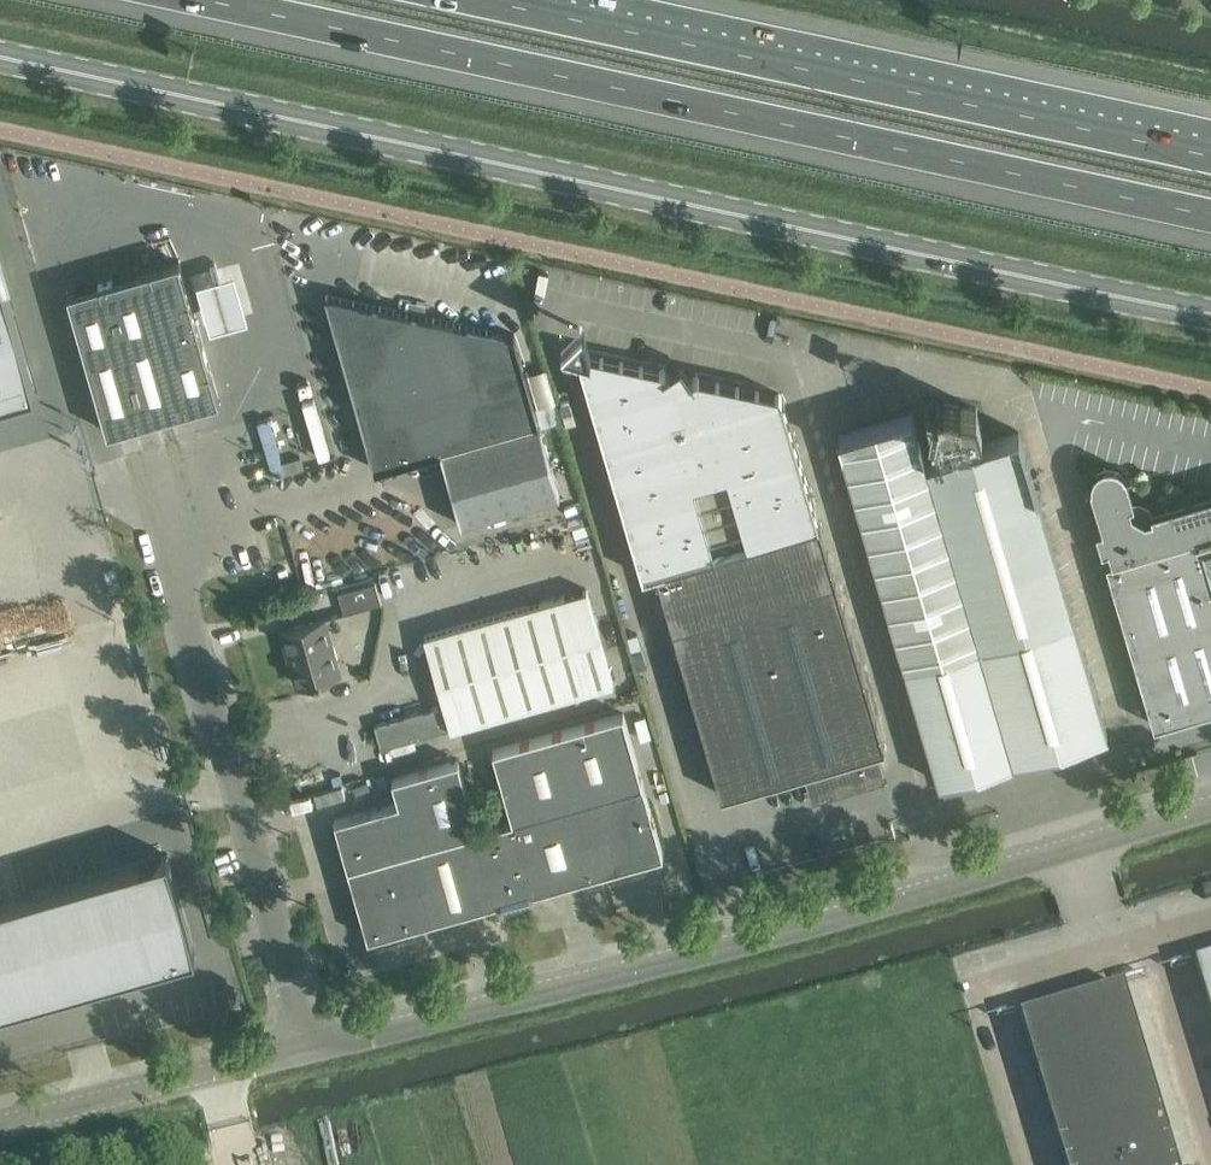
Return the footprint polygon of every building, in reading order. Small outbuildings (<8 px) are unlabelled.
[(102,282),(68,292),(107,430),(139,421),(176,410),(218,398),(179,260),(140,271),(102,282)] [(235,264),(198,276),(212,322),(249,311),(235,264)] [(35,388),(34,387),(5,284),(1,271),(1,270),(0,270),(0,398),(35,388)] [(440,450),(539,422),(514,333),(325,293),(375,468),(440,450)] [(722,794),(802,770),(737,547),(687,376),(665,372),(663,368),(581,350),(576,353),(579,357),(643,575),(656,571),(722,794)] [(687,376),(737,547),(802,770),(806,784),(826,779),(830,795),(884,779),(875,749),(884,746),(782,397),(779,392),(697,375),(692,377),(687,376)] [(931,411),(943,452),(957,448),(953,436),(982,427),(976,407),(943,400),(931,411)] [(837,433),(907,669),(940,782),(1017,759),(928,456),(926,457),(912,411),(837,433)] [(539,422),(440,450),(461,525),(560,496),(539,422)] [(1107,733),(1074,620),(1018,430),(957,448),(943,452),(928,456),(1017,759),(1107,733)] [(1133,500),(1129,501),(1118,472),(1115,469),(1110,468),(1105,468),(1101,470),(1097,474),(1096,479),(1096,483),(1086,486),(1086,488),(1091,486),(1103,527),(1097,529),(1102,547),(1109,545),(1112,559),(1106,561),(1154,724),(1210,707),(1210,498),(1154,514),(1153,510),(1149,505),(1140,500),(1133,500)] [(338,590),(344,612),(381,601),(375,580),(338,590)] [(444,704),(450,728),(486,718),(489,729),(544,714),(542,703),(557,699),(560,709),(617,693),(613,684),(586,589),(424,635),(444,704)] [(290,650),(300,684),(341,672),(333,643),(327,645),(320,620),(326,618),(325,617),(280,630),(286,651),(290,650)] [(450,728),(444,704),(374,724),(381,747),(450,728)] [(512,819),(508,820),(530,896),(531,896),(534,890),(663,853),(642,781),(623,712),(493,749),(512,819)] [(503,904),(530,896),(508,820),(478,828),(458,759),(392,777),(398,801),(334,819),(368,936),(496,900),(503,904)] [(195,951),(171,864),(168,854),(167,853),(90,875),(0,900),(0,1006),(195,951)] [(1210,1015),(1210,957),(1204,959),(1205,964),(1196,967),(1210,1015)] [(1088,1052),(1139,1037),(1125,988),(1116,991),(1114,984),(1112,985),(1114,991),(1079,1002),(1077,995),(1075,995),(1078,1002),(1073,1004),(1088,1052)] [(30,1047),(11,1050),(13,1061),(64,1053),(61,1034),(52,1035),(45,997),(31,999),(37,1031),(27,1033),(30,1047)] [(1021,1019),(1036,1068),(1088,1052),(1073,1004),(1068,1005),(1066,998),(1028,1009),(1030,1016),(1021,1019)] [(1154,1086),(1139,1037),(1088,1052),(1102,1101),(1154,1086)] [(1088,1052),(1036,1068),(1051,1117),(1102,1101),(1088,1052)] [(1154,1086),(1102,1101),(1117,1150),(1169,1134),(1154,1086)] [(1051,1117),(1065,1164),(1068,1164),(1117,1150),(1102,1101),(1051,1117)] [(1122,1164),(1178,1164),(1169,1134),(1117,1150),(1122,1164)] [(1117,1150),(1068,1164),(1122,1164),(1117,1150)]
